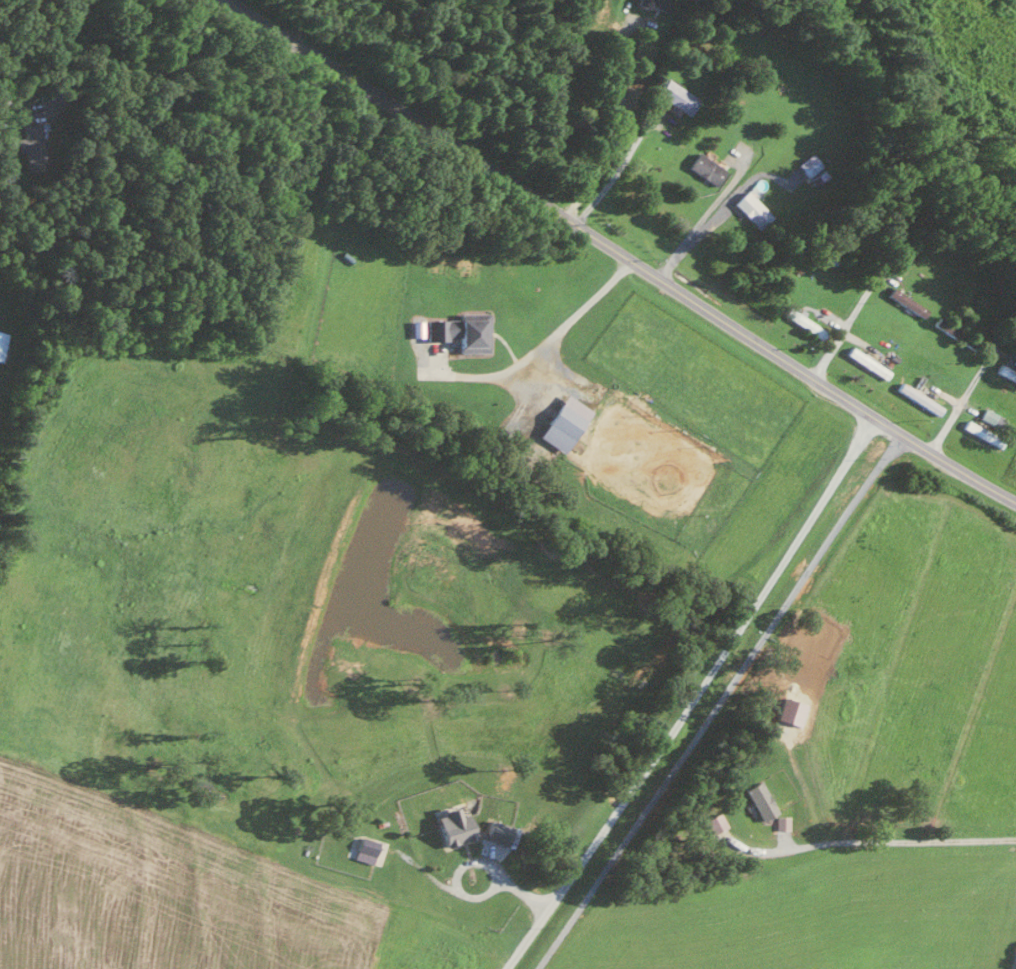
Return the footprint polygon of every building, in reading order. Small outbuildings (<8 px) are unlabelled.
[(635,5),(645,9),(647,4),(665,11),(669,0),(636,0),(635,5)] [(655,94),(688,115),(699,99),(665,78),(655,94)] [(26,96),(25,85),(10,86),(11,98),(26,96)] [(738,111),(731,104),(721,113),(729,120),(738,111)] [(19,124),(20,138),(16,138),(19,171),(42,169),(40,137),(46,137),(45,122),(19,124)] [(686,167),(715,185),(725,170),(696,151),(686,167)] [(807,177),(821,166),(810,153),(796,164),(807,177)] [(732,204),(758,228),(771,214),(745,190),(732,204)] [(886,295),(921,317),(926,310),(890,287),(886,295)] [(487,352),(486,312),(479,313),(480,318),(424,320),(424,340),(456,339),(456,353),(487,352)] [(978,340),(935,318),(931,327),(974,348),(978,340)] [(883,379),(888,371),(849,346),(845,354),(883,379)] [(564,453),(588,408),(561,394),(537,439),(564,453)] [(978,420),(1001,429),(1005,418),(982,409),(978,420)] [(961,429),(998,446),(1002,438),(965,420),(961,429)] [(764,820),(777,811),(779,810),(760,779),(744,788),(751,800),(764,820)] [(464,812),(457,814),(454,804),(441,808),(442,813),(433,816),(442,845),(472,836),(464,812)] [(712,833),(727,825),(719,811),(705,819),(712,833)] [(777,828),(789,828),(790,828),(790,815),(777,815),(777,828)] [(481,837),(504,844),(510,824),(486,818),(481,837)] [(372,861),(376,839),(357,836),(353,858),(372,861)]
